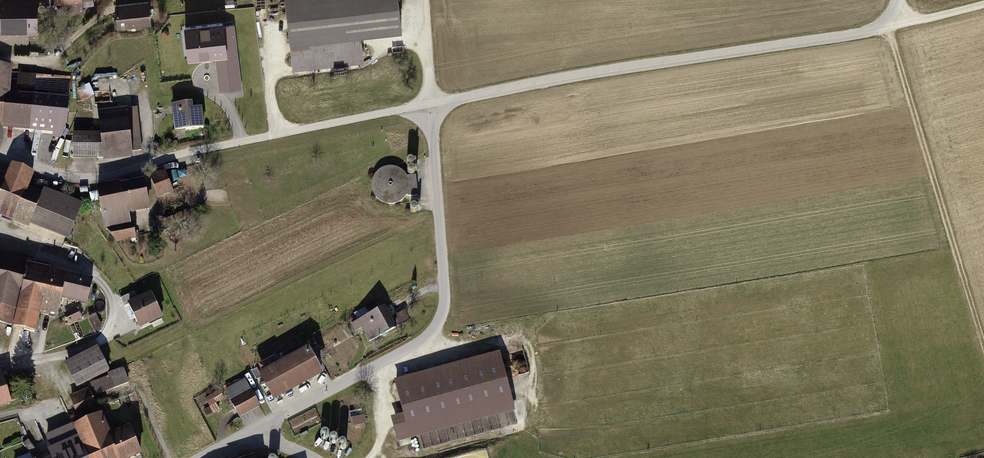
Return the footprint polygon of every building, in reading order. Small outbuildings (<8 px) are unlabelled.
[(27,44),(27,38),(40,38),(39,0),(0,0),(0,44),(27,44)] [(55,1),(66,1),(67,15),(83,14),(82,0),(55,0),(55,1)] [(115,3),(118,28),(152,24),(149,0),(142,0),(115,3)] [(292,69),(366,61),(364,37),(405,33),(402,0),(286,0),(292,69)] [(234,19),(184,24),(188,56),(238,50),(234,19)] [(240,86),(236,59),(225,60),(228,88),(240,86)] [(3,140),(3,129),(52,133),(52,139),(61,140),(67,128),(70,112),(70,98),(22,95),(22,89),(69,92),(70,77),(18,74),(18,80),(13,80),(14,69),(0,67),(0,140),(3,140)] [(194,102),(171,105),(174,130),(206,126),(203,107),(195,108),(194,102)] [(100,133),(73,133),(73,158),(103,158),(104,161),(134,158),(133,151),(141,150),(137,108),(117,109),(115,103),(97,105),(100,133)] [(0,174),(0,214),(69,239),(82,203),(32,185),(36,173),(13,165),(8,177),(0,174)] [(397,169),(374,171),(377,203),(419,199),(416,176),(397,178),(397,169)] [(153,178),(158,200),(172,197),(167,174),(153,178)] [(151,210),(144,180),(98,187),(104,228),(117,243),(136,239),(130,214),(151,210)] [(0,259),(0,323),(14,326),(25,263),(0,259)] [(49,263),(28,259),(14,328),(39,333),(43,316),(58,319),(62,300),(89,306),(94,280),(48,270),(49,263)] [(153,292),(129,302),(141,328),(164,318),(153,292)] [(388,307),(350,326),(354,334),(362,330),(369,344),(399,328),(398,326),(393,317),(388,307)] [(403,312),(393,317),(398,326),(408,321),(403,312)] [(88,318),(95,333),(104,329),(97,315),(88,318)] [(98,346),(64,362),(77,387),(110,371),(98,346)] [(311,348),(261,373),(275,400),(325,375),(311,348)] [(515,410),(499,352),(395,382),(404,416),(392,419),(399,443),(515,410)] [(13,404),(1,370),(0,370),(0,408),(13,404)] [(89,387),(70,395),(79,418),(98,410),(89,387)] [(252,391),(231,402),(240,418),(261,407),(252,391)] [(37,457),(137,457),(143,455),(131,426),(113,434),(104,413),(42,439),(48,453),(37,457)]
